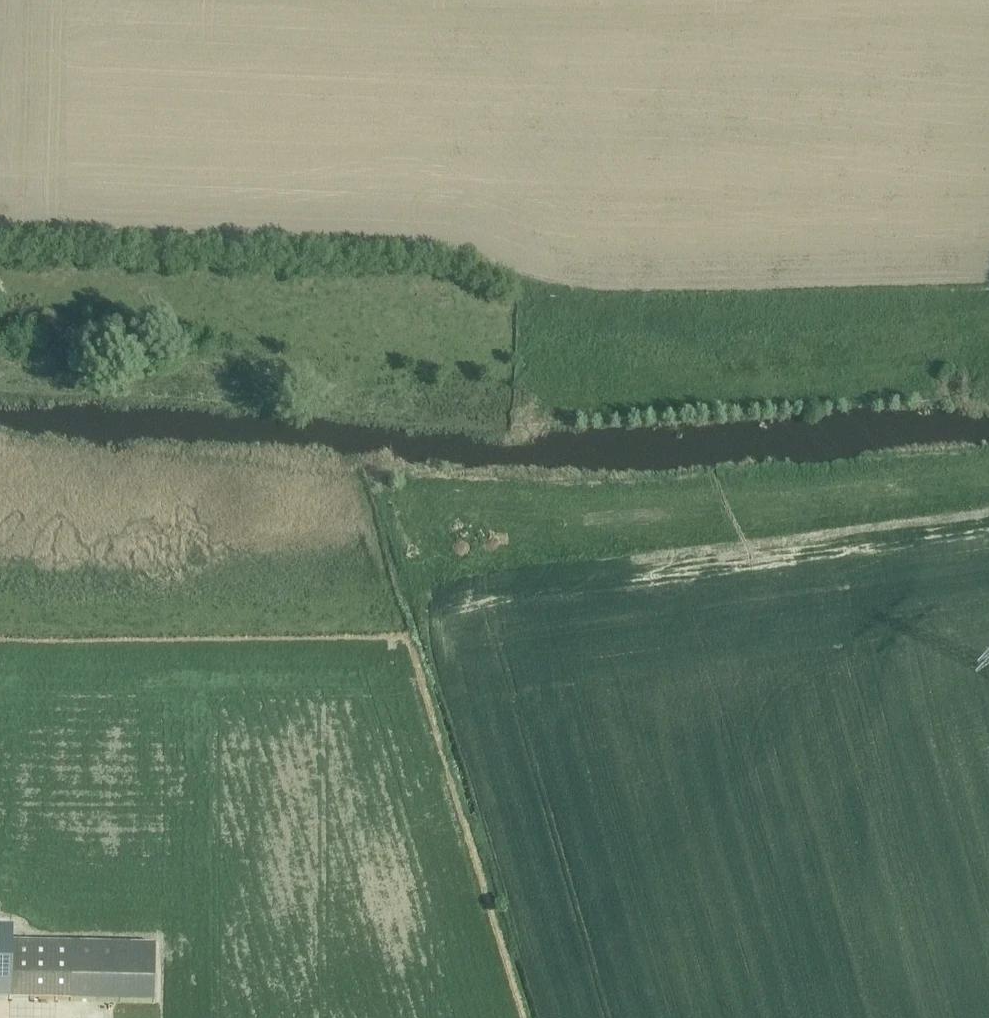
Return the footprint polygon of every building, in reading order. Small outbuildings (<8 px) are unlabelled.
[(71,943),(0,942),(0,1000),(154,1003),(155,945),(71,943)]
